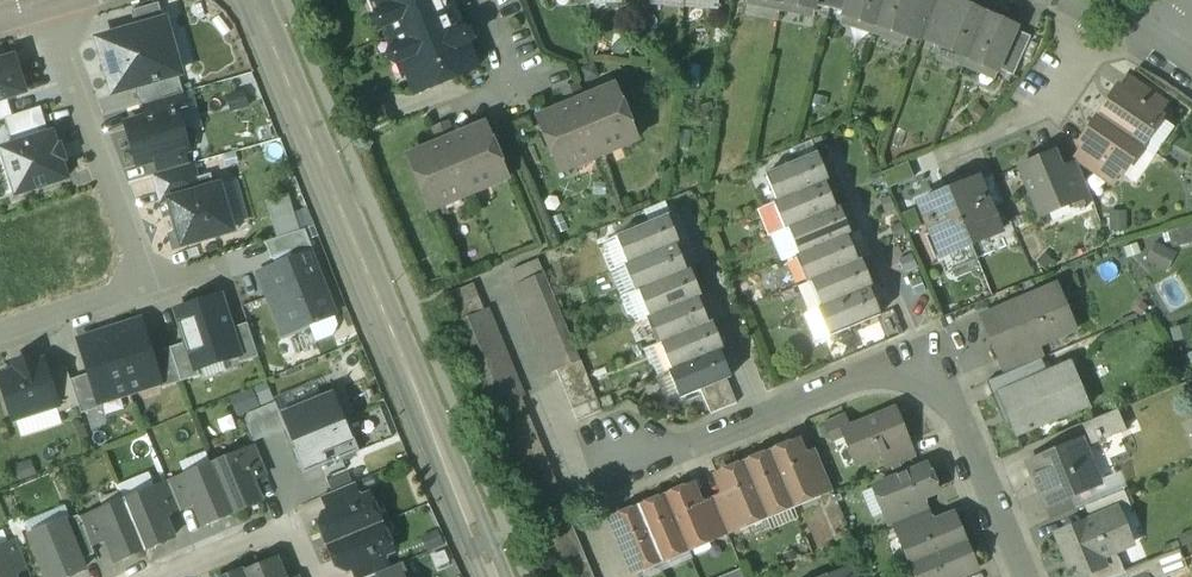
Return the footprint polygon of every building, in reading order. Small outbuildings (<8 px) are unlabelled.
[(341,0),(308,0),(314,16),(343,4),(341,0)] [(447,0),(375,0),(380,13),(374,15),(371,22),(374,28),(380,31),(387,28),(395,48),(388,51),(386,57),(389,63),(395,65),(401,63),(415,95),(476,69),(466,45),(470,43),(472,39),(469,32),(464,30),(460,32),(447,0)] [(781,3),(814,9),(815,6),(816,0),(782,0),(781,3)] [(815,6),(829,9),(831,0),(816,0),(815,6)] [(829,9),(842,13),(847,0),(831,0),(829,9)] [(842,13),(842,16),(875,26),(883,0),(847,0),(842,13)] [(875,26),(907,36),(908,34),(919,0),(883,0),(875,26)] [(908,34),(923,36),(936,0),(919,0),(908,34)] [(945,0),(936,0),(923,36),(936,42),(953,3),(945,0)] [(985,15),(954,1),(936,42),(935,44),(966,58),(985,15)] [(130,12),(135,31),(164,23),(159,4),(130,12)] [(985,15),(966,58),(997,73),(998,71),(1015,31),(1016,29),(985,15)] [(135,31),(100,41),(114,93),(136,87),(177,75),(179,75),(164,23),(135,31)] [(1029,37),(1015,31),(998,71),(1012,77),(1029,37)] [(6,99),(24,93),(13,58),(0,62),(0,101),(6,99)] [(136,87),(141,105),(182,93),(177,75),(136,87)] [(1165,104),(1129,79),(1121,91),(1157,115),(1165,104)] [(568,105),(536,118),(559,173),(636,141),(613,87),(581,100),(568,105)] [(576,87),(563,92),(568,105),(581,100),(576,87)] [(1117,88),(1097,116),(1141,146),(1160,118),(1157,115),(1121,91),(1117,88)] [(182,93),(141,105),(145,119),(176,110),(177,112),(187,109),(182,93)] [(0,101),(0,121),(4,120),(4,119),(12,116),(6,99),(0,101)] [(12,116),(4,119),(4,120),(13,146),(49,135),(40,108),(12,116)] [(145,119),(125,124),(137,166),(155,161),(182,153),(188,151),(187,147),(189,147),(195,141),(192,132),(184,130),(182,130),(177,112),(176,110),(145,119)] [(1141,146),(1097,116),(1078,145),(1082,148),(1118,172),(1122,175),(1141,146)] [(438,144),(407,157),(429,212),(507,179),(484,125),(452,138),(438,144)] [(446,125),(433,130),(438,144),(452,138),(446,125)] [(13,146),(1,150),(16,195),(66,179),(60,161),(63,160),(59,147),(56,148),(51,134),(49,135),(13,146)] [(1118,172),(1082,148),(1074,160),(1110,184),(1118,172)] [(182,153),(155,161),(159,174),(186,166),(182,153)] [(1053,153),(1019,167),(1040,216),(1074,202),(1060,169),(1053,153)] [(816,154),(765,175),(776,202),(824,182),(827,181),(821,167),(819,168),(814,156),(816,156),(816,154)] [(908,162),(880,174),(887,191),(916,179),(908,162)] [(1075,163),(1060,169),(1074,202),(1076,208),(1091,201),(1075,163)] [(159,174),(153,176),(161,203),(169,201),(201,192),(193,165),(186,166),(159,174)] [(991,176),(978,181),(989,209),(1003,204),(991,176)] [(977,179),(947,192),(969,244),(999,232),(989,209),(978,181),(977,179)] [(776,202),(773,203),(784,229),(787,228),(835,208),(829,194),(827,195),(822,184),(825,183),(824,182),(776,202)] [(201,192),(169,201),(182,246),(233,232),(219,186),(201,192)] [(947,192),(918,204),(940,257),(969,244),(947,192)] [(835,208),(787,228),(798,254),(846,235),(850,233),(844,219),(841,220),(837,209),(839,208),(839,207),(835,208)] [(667,216),(616,237),(628,264),(675,245),(678,243),(672,229),(670,230),(665,218),(667,218),(667,216)] [(1167,231),(1172,248),(1191,242),(1191,224),(1167,231)] [(290,252),(293,261),(310,255),(314,254),(305,230),(265,243),(271,259),(290,252)] [(798,254),(795,256),(806,282),(809,281),(857,261),(851,247),(849,248),(844,237),(846,236),(846,235),(798,254)] [(628,264),(624,266),(635,292),(639,291),(686,271),(680,257),(677,258),(673,247),(675,246),(675,245),(628,264)] [(292,332),(333,316),(310,255),(293,261),(268,271),(292,332)] [(537,260),(511,271),(516,284),(543,273),(537,260)] [(857,261),(809,281),(820,307),(868,287),(871,286),(866,273),(863,273),(859,263),(861,262),(860,260),(857,261)] [(686,271),(639,291),(649,317),(696,297),(700,296),(694,282),(692,283),(687,272),(690,271),(689,270),(686,271)] [(580,361),(543,273),(516,284),(515,285),(552,373),(556,371),(580,361)] [(472,284),(446,295),(457,321),(483,311),(472,284)] [(1055,286),(981,317),(991,343),(993,343),(1000,359),(998,359),(999,361),(1026,350),(1038,345),(1061,336),(1053,316),(1066,311),(1055,286)] [(820,307),(817,308),(829,336),(879,315),(873,300),(871,301),(866,290),(868,289),(868,287),(820,307)] [(220,297),(176,311),(186,343),(195,369),(196,369),(237,356),(238,355),(230,329),(220,297)] [(649,317),(646,318),(657,345),(660,343),(707,324),(702,310),(699,311),(695,300),(697,299),(696,297),(649,317)] [(521,398),(485,311),(457,322),(494,410),(497,409),(521,398)] [(707,324),(660,343),(671,370),(719,350),(722,349),(716,335),(714,336),(709,325),(711,324),(711,322),(707,324)] [(140,323),(109,333),(128,391),(157,382),(159,382),(150,354),(140,323)] [(247,324),(230,329),(238,355),(237,356),(239,363),(258,358),(247,324)] [(109,333),(79,343),(89,374),(98,401),(100,401),(128,391),(109,333)] [(186,343),(170,348),(180,382),(199,376),(196,369),(195,369),(186,343)] [(1026,350),(999,361),(1005,374),(1040,360),(1044,358),(1038,345),(1026,350)] [(180,382),(170,348),(150,354),(159,382),(157,382),(159,389),(180,382)] [(671,370),(668,372),(679,399),(700,390),(726,379),(730,378),(724,363),(721,364),(717,353),(719,352),(719,350),(671,370)] [(13,364),(15,370),(0,375),(0,381),(13,420),(56,407),(57,406),(46,372),(42,361),(37,363),(35,357),(13,364)] [(1005,374),(991,380),(997,394),(1045,373),(1040,360),(1005,374)] [(580,361),(556,371),(561,384),(585,374),(580,361)] [(1045,373),(997,394),(1015,437),(1082,410),(1063,365),(1045,373)] [(65,366),(46,372),(57,406),(56,407),(58,413),(78,407),(70,380),(65,366)] [(98,401),(89,374),(70,380),(78,407),(81,414),(102,407),(100,401),(98,401)] [(585,374),(561,384),(566,396),(591,386),(585,374)] [(726,379),(700,390),(710,415),(736,404),(726,379)] [(591,386),(566,396),(572,409),(596,399),(591,386)] [(304,475),(359,452),(333,390),(279,412),(286,429),(304,475)] [(521,398),(497,409),(502,421),(526,411),(521,398)] [(596,399),(572,409),(577,421),(601,411),(596,399)] [(255,442),(286,429),(275,403),(248,414),(245,420),(255,442)] [(526,411),(502,421),(507,434),(531,424),(526,411)] [(1116,411),(1082,425),(1091,445),(1124,431),(1116,411)] [(880,424),(877,417),(849,428),(842,431),(843,436),(856,465),(881,454),(881,453),(909,442),(908,441),(906,442),(896,417),(880,424)] [(845,418),(824,427),(830,442),(843,436),(842,431),(849,428),(845,418)] [(531,424),(507,434),(512,446),(537,436),(531,424)] [(537,436),(512,446),(518,459),(542,449),(537,436)] [(1080,441),(1026,463),(1036,487),(1037,486),(1046,507),(1068,498),(1099,485),(1080,441)] [(796,442),(769,453),(790,504),(817,492),(802,457),(796,442)] [(909,442),(881,453),(881,454),(887,467),(915,456),(909,442)] [(255,447),(239,454),(250,480),(251,480),(266,474),(255,447)] [(542,449),(518,459),(523,472),(547,462),(542,449)] [(815,452),(802,457),(817,492),(830,487),(815,452)] [(769,453),(743,464),(764,515),(790,504),(769,453)] [(239,454),(211,465),(231,514),(260,502),(251,480),(250,480),(239,454)] [(547,462),(523,472),(528,484),(552,474),(547,462)] [(764,515),(743,464),(716,475),(724,495),(736,523),(738,526),(764,515)] [(211,465),(184,477),(195,503),(194,504),(203,525),(231,514),(211,465)] [(925,467),(873,489),(884,514),(921,499),(936,492),(925,467)] [(552,474),(528,484),(534,497),(558,487),(552,474)] [(184,477),(167,484),(178,510),(194,504),(195,503),(184,477)] [(167,484),(152,490),(163,516),(178,510),(167,484)] [(353,484),(322,497),(328,512),(359,499),(353,484)] [(690,487),(664,498),(685,548),(711,537),(710,534),(709,534),(698,506),(690,487)] [(152,490),(124,502),(144,550),(172,538),(163,516),(152,490)] [(1122,491),(1083,507),(1089,522),(1115,512),(1116,514),(1130,508),(1122,491)] [(328,512),(323,514),(318,525),(327,546),(375,526),(371,516),(374,509),(368,495),(328,512)] [(736,523),(724,495),(712,500),(723,528),(736,523)] [(664,498),(638,509),(659,559),(685,548),(664,498)] [(1068,498),(1046,507),(1045,508),(1050,520),(1073,511),(1068,498)] [(921,499),(892,511),(897,523),(926,511),(921,499)] [(698,506),(709,534),(710,534),(723,528),(712,500),(698,506)] [(124,502),(95,513),(106,540),(115,562),(144,550),(124,502)] [(638,509),(612,519),(633,570),(659,559),(638,509)] [(926,511),(897,523),(902,536),(931,524),(926,511)] [(1056,536),(1073,576),(1076,576),(1087,572),(1102,566),(1098,557),(1114,551),(1129,544),(1116,514),(1115,512),(1089,522),(1056,536)] [(95,513),(80,520),(90,546),(106,540),(95,513)] [(80,520),(78,516),(63,522),(80,561),(94,555),(90,546),(80,520)] [(902,536),(898,538),(910,565),(962,544),(950,516),(931,524),(902,536)] [(569,520),(543,531),(548,544),(575,534),(569,520)] [(29,536),(46,576),(66,576),(83,570),(80,561),(63,522),(29,536)] [(375,526),(327,546),(336,566),(346,571),(352,569),(383,556),(392,552),(386,538),(380,536),(375,526)] [(575,534),(548,544),(562,576),(592,576),(575,534)] [(16,542),(1,548),(12,574),(13,574),(27,568),(16,542)] [(910,565),(915,576),(955,576),(958,576),(973,569),(962,544),(910,565)] [(0,548),(0,576),(14,576),(13,574),(12,574),(1,548),(0,548)] [(1147,563),(1152,576),(1167,576),(1187,569),(1179,550),(1147,563)] [(1098,557),(1102,566),(1087,572),(1089,576),(1113,576),(1123,573),(1114,551),(1098,557)] [(352,569),(355,576),(370,576),(374,575),(388,569),(383,556),(352,569)] [(244,574),(245,576),(281,576),(274,561),(244,574)] [(1125,572),(1127,576),(1152,576),(1147,563),(1125,572)] [(374,575),(375,576),(408,576),(402,564),(388,569),(374,575)]
